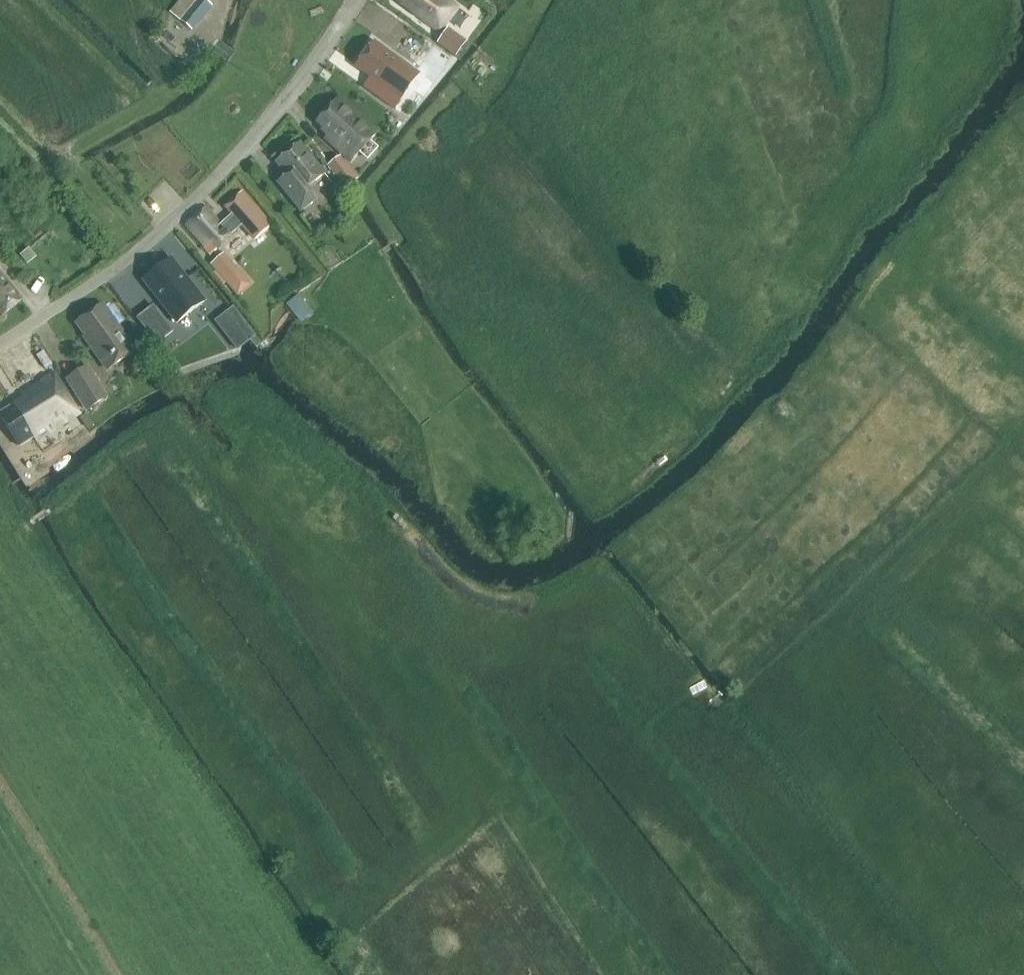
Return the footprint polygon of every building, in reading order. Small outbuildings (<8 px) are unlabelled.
[(207,0),(178,0),(169,12),(180,19),(192,30),(213,5),(207,0)] [(389,1),(387,0),(371,0),(369,3),(383,11),(389,1)] [(439,31),(456,7),(447,0),(396,0),(395,0),(439,31)] [(448,28),(437,42),(456,57),(466,42),(448,28)] [(373,45),(357,66),(394,93),(410,71),(373,45)] [(435,45),(421,66),(435,76),(450,56),(435,45)] [(377,132),(339,97),(317,121),(329,133),(325,137),(351,161),(377,132)] [(325,173),(300,142),(276,162),(294,185),(286,192),(301,211),(316,199),(307,187),(325,173)] [(355,180),(339,157),(327,165),(345,190),(355,180)] [(208,207),(188,223),(211,251),(218,246),(228,237),(243,225),(254,237),(268,226),(241,193),(225,206),(233,215),(222,224),(208,207)] [(209,265),(226,283),(238,272),(222,254),(209,265)] [(203,302),(170,259),(143,281),(175,323),(203,302)] [(0,272),(0,310),(3,314),(22,299),(0,272)] [(296,293),(286,301),(285,303),(300,321),(311,312),(296,293)] [(134,350),(102,304),(76,322),(85,334),(83,335),(108,369),(134,350)] [(172,331),(152,306),(136,319),(156,344),(172,331)] [(68,379),(86,408),(106,396),(88,367),(68,379)] [(19,444),(33,435),(37,439),(78,413),(54,373),(22,392),(24,397),(0,412),(19,444)]
